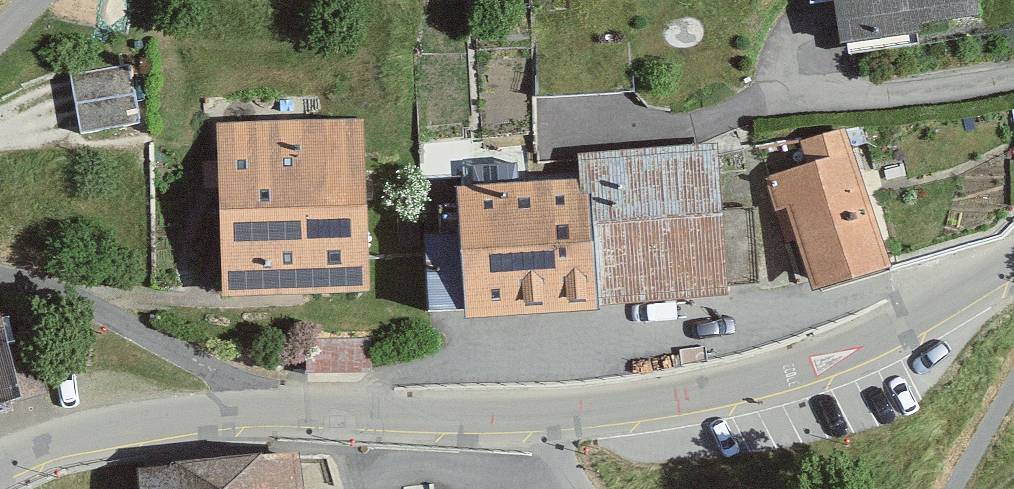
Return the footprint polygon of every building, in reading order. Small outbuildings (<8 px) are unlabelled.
[(947,0),(791,0),(791,3),(814,1),(819,51),(883,45),(887,19),(947,14),(947,0)] [(123,121),(114,66),(55,75),(64,130),(123,121)] [(362,131),(217,135),(221,293),(365,289),(362,131)] [(884,268),(843,136),(802,148),(808,165),(773,176),(808,291),(884,268)] [(725,299),(717,153),(580,160),(582,189),(591,313),(725,299)] [(591,313),(582,189),(456,195),(465,324),(591,313)] [(14,399),(0,349),(0,403),(14,399)] [(136,480),(137,488),(302,488),(299,464),(136,480)]
